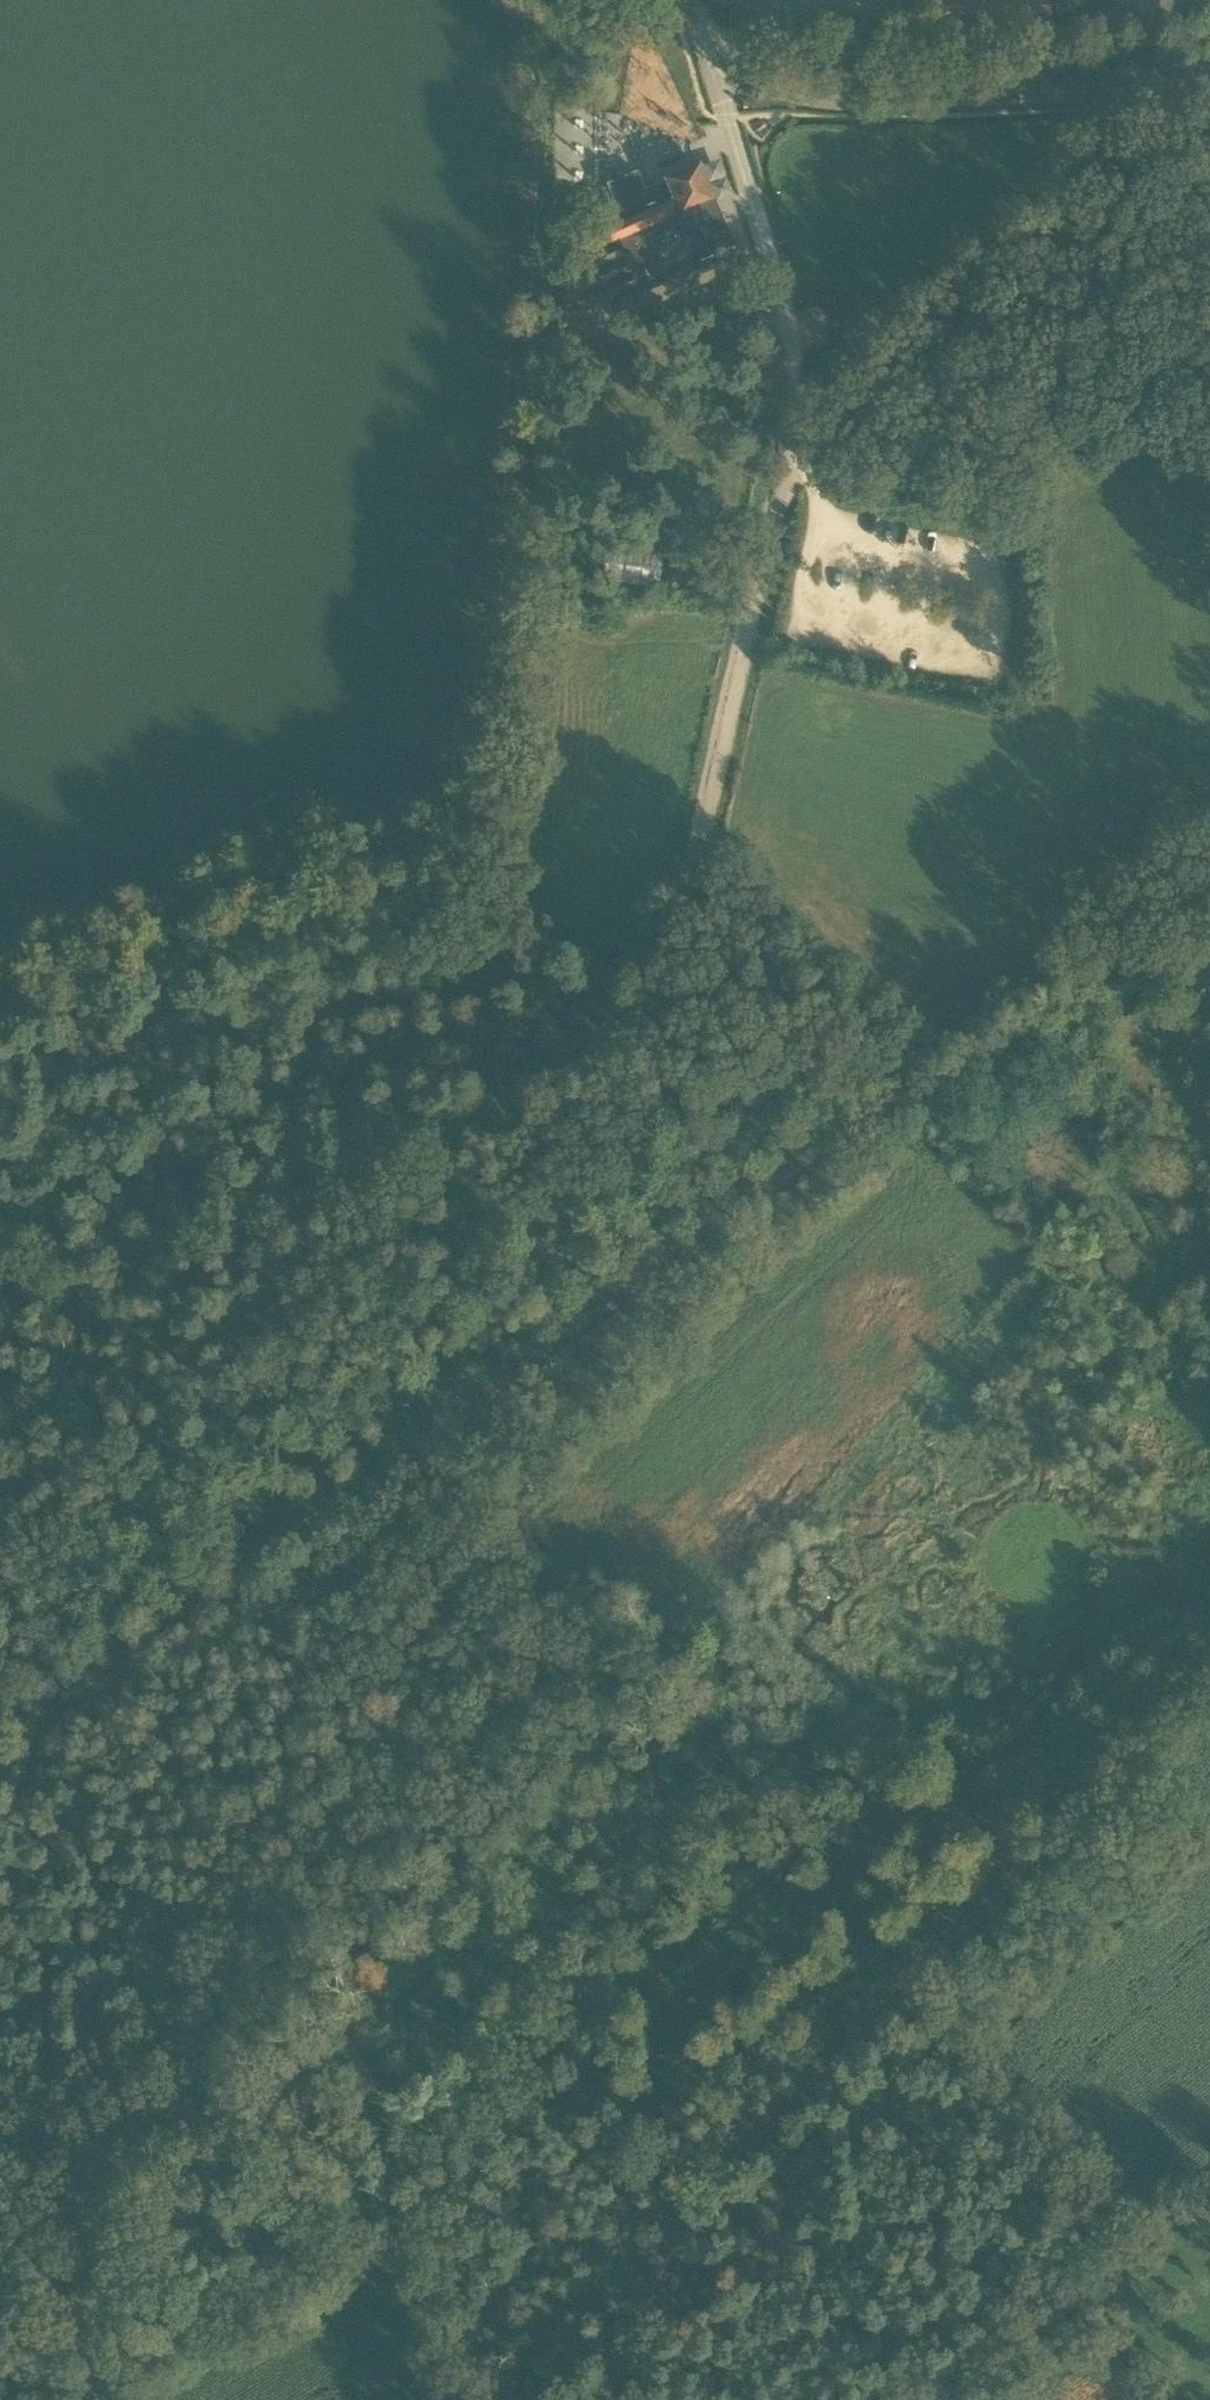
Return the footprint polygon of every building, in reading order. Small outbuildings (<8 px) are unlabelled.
[(568,263),(578,288),(589,313),(618,301),(625,319),(734,273),(725,252),(735,248),(701,165),(645,189),(637,171),(606,184),(614,203),(602,208),(595,251),(568,263)] [(608,542),(604,579),(660,584),(663,548),(608,542)]
